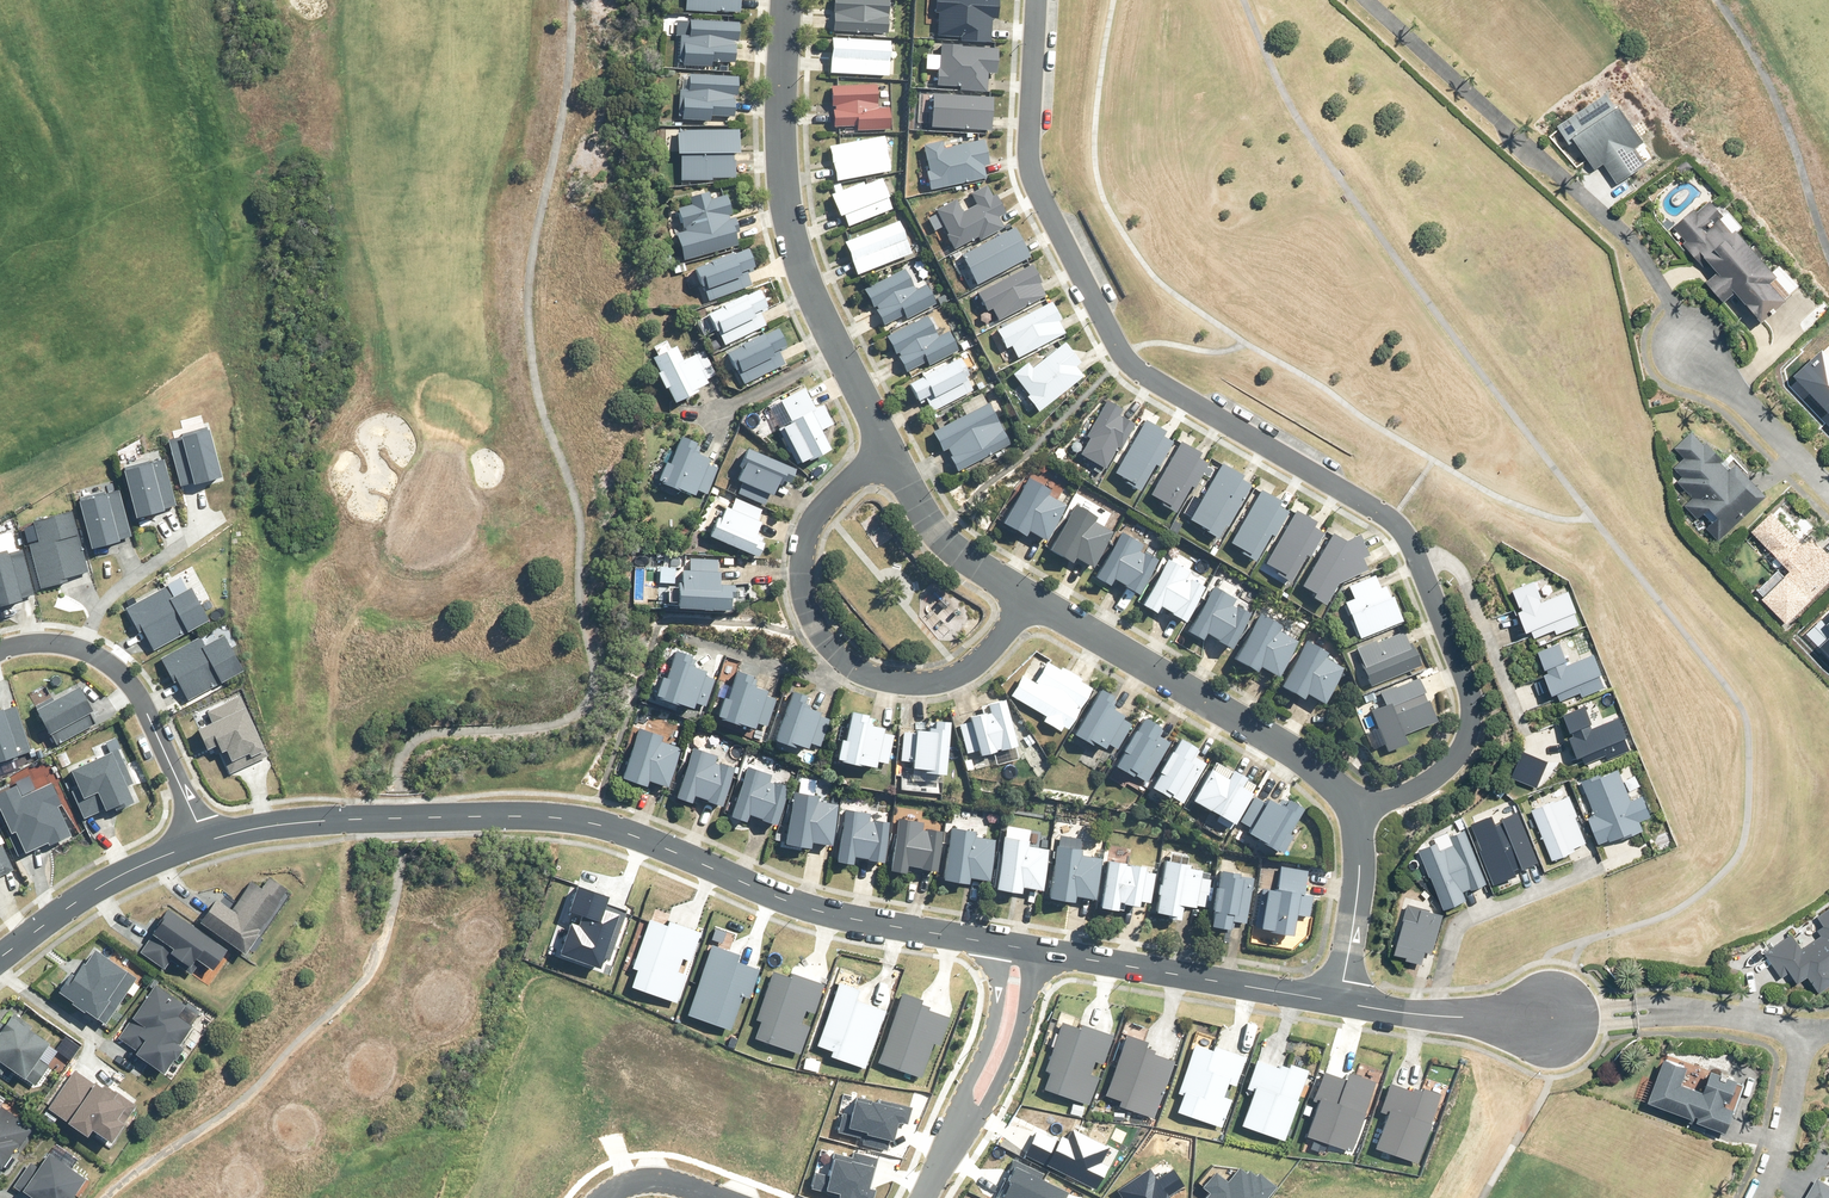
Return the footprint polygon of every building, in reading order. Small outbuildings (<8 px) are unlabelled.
[(686,11),(751,11),(751,0),(686,0),(686,11)] [(936,39),(992,42),(993,19),(998,19),(999,0),(938,0),(936,39)] [(903,3),(840,3),(840,41),(903,41),(903,3)] [(696,31),(696,39),(681,39),(681,71),(716,71),(716,64),(738,64),(738,31),(696,31)] [(942,46),(939,86),(989,90),(990,75),(998,76),(1000,51),(942,46)] [(899,52),(833,48),(832,86),(897,89),(899,52)] [(697,85),(697,93),(681,93),(681,125),(717,125),(717,118),(739,118),(739,85),(697,85)] [(932,130),(989,133),(991,96),(934,93),(932,130)] [(1609,96),(1557,131),(1586,174),(1604,161),(1621,187),(1655,165),(1609,96)] [(882,98),(834,100),(836,139),(875,137),(897,135),(896,114),(883,115),(882,98)] [(736,136),(683,136),(683,175),(736,175),(736,136)] [(826,156),(838,193),(893,176),(882,138),(826,156)] [(920,149),(930,192),(986,179),(984,169),(992,167),(985,139),(942,149),(941,144),(920,149)] [(1688,162),(1677,170),(1682,177),(1694,169),(1688,162)] [(1007,215),(992,184),(969,195),(975,207),(965,212),(960,203),(937,214),(956,252),(1003,230),(998,220),(1007,215)] [(831,203),(842,238),(894,222),(883,187),(831,203)] [(673,241),(682,268),(744,246),(734,220),(733,220),(724,195),(677,213),(686,237),(673,241)] [(1710,196),(1697,208),(1693,205),(1673,224),(1686,237),(1683,240),(1701,260),(1708,255),(1717,265),(1705,275),(1724,294),(1727,290),(1761,329),(1785,310),(1775,297),(1785,287),(1769,269),(1777,263),(1736,219),(1731,223),(1723,215),(1726,213),(1710,196)] [(1032,260),(1016,229),(961,257),(976,288),(1032,260)] [(846,247),(858,285),(913,267),(902,230),(846,247)] [(755,272),(748,255),(733,260),(733,259),(710,267),(711,268),(694,274),(701,292),(704,291),(709,304),(752,287),(747,275),(755,272)] [(1029,266),(970,298),(988,329),(1046,297),(1029,266)] [(906,274),(867,290),(883,329),(933,308),(923,283),(912,288),(906,274)] [(757,293),(699,321),(706,336),(712,333),(721,350),(773,325),(757,293)] [(1067,338),(1052,306),(992,334),(1007,367),(1067,338)] [(947,327),(939,331),(931,314),(885,338),(904,375),(923,365),(927,372),(962,352),(947,327)] [(779,327),(724,357),(742,389),(787,365),(782,354),(791,349),(779,327)] [(1015,384),(1039,415),(1090,376),(1066,345),(1015,384)] [(1822,350),(1794,378),(1828,414),(1828,357),(1822,350)] [(716,375),(703,351),(680,362),(675,351),(652,363),(659,377),(657,378),(665,394),(667,393),(675,408),(698,395),(696,392),(707,387),(704,381),(716,375)] [(974,394),(963,365),(911,391),(924,418),(974,394)] [(804,392),(780,404),(792,426),(780,432),(801,471),(809,467),(810,468),(831,456),(821,435),(833,427),(822,406),(815,411),(804,392)] [(1076,460),(1108,477),(1136,425),(1121,417),(1124,413),(1107,403),(1076,460)] [(988,410),(938,436),(947,453),(955,449),(961,461),(1003,439),(988,410)] [(209,425),(169,437),(185,491),(225,480),(209,425)] [(1113,480),(1142,497),(1174,442),(1144,425),(1113,480)] [(1714,517),(1707,524),(1719,536),(1766,487),(1735,457),(1728,464),(1720,456),(1723,453),(1708,437),(1705,440),(1692,427),(1675,444),(1684,453),(1674,464),(1682,472),(1677,477),(1694,493),(1685,501),(1697,514),(1705,507),(1714,517)] [(708,466),(709,465),(697,459),(698,458),(693,455),(696,449),(680,442),(669,470),(666,469),(658,488),(694,502),(697,494),(707,498),(717,470),(708,466)] [(1147,501),(1176,518),(1209,460),(1180,443),(1147,501)] [(796,475),(747,454),(739,474),(743,475),(738,487),(742,489),(738,498),(765,509),(769,501),(772,502),(777,491),(781,492),(786,481),(792,484),(796,475)] [(161,457),(123,468),(139,523),(177,512),(161,457)] [(1047,536),(1073,491),(1038,466),(1009,513),(1047,536)] [(1189,525),(1218,543),(1252,487),(1223,470),(1189,525)] [(122,484),(81,494),(95,553),(136,543),(122,484)] [(1229,550),(1258,566),(1289,508),(1260,492),(1229,550)] [(1117,518),(1078,496),(1053,538),(1092,560),(1117,518)] [(719,524),(710,544),(758,564),(764,549),(753,544),(760,528),(756,526),(762,511),(735,499),(729,514),(725,513),(720,525),(719,524)] [(1771,506),(1751,525),(1789,563),(1761,590),(1786,615),(1806,594),(1808,596),(1828,574),(1828,545),(1811,525),(1801,536),(1771,506)] [(69,509),(21,524),(41,591),(90,577),(69,509)] [(1292,513),(1262,569),(1293,586),(1323,530),(1292,513)] [(1165,543),(1125,519),(1097,565),(1138,589),(1165,543)] [(1298,594),(1325,609),(1338,586),(1376,571),(1361,535),(1344,542),(1332,535),(1298,594)] [(0,548),(0,616),(34,609),(20,543),(0,548)] [(1203,571),(1174,548),(1145,596),(1176,615),(1203,571)] [(717,579),(717,564),(690,563),(690,579),(682,579),(682,586),(678,586),(677,617),(730,619),(730,605),(734,605),(734,592),(719,592),(720,579),(717,579)] [(184,571),(127,604),(154,652),(212,619),(184,571)] [(1346,603),(1362,639),(1406,621),(1395,597),(1392,598),(1387,586),(1382,588),(1377,575),(1350,586),(1356,599),(1346,603)] [(1584,625),(1570,586),(1549,594),(1544,579),(1510,592),(1529,645),(1564,633),(1584,625)] [(1233,594),(1212,582),(1185,624),(1198,633),(1202,627),(1227,642),(1249,609),(1235,600),(1233,602),(1230,599),(1233,594)] [(1279,622),(1258,609),(1231,652),(1253,665),(1256,661),(1273,672),(1296,636),(1278,625),(1279,622)] [(163,660),(188,706),(245,676),(220,630),(163,660)] [(1356,648),(1371,686),(1422,666),(1413,642),(1410,644),(1405,632),(1378,643),(1377,640),(1356,648)] [(1326,651),(1305,637),(1278,680),(1299,694),(1303,688),(1320,699),(1342,664),(1325,653),(1326,651)] [(1820,647),(1828,656),(1828,638),(1820,647)] [(686,657),(682,655),(684,649),(670,644),(660,671),(655,669),(649,686),(685,700),(687,695),(700,699),(712,674),(698,670),(701,663),(685,658),(686,657)] [(1612,689),(1599,650),(1570,660),(1567,648),(1541,656),(1557,706),(1612,689)] [(1065,724),(1083,693),(1092,680),(1063,662),(1057,671),(1035,658),(1013,693),(1065,724)] [(716,688),(710,706),(747,719),(748,715),(764,720),(774,695),(760,690),(762,685),(750,680),(751,678),(746,677),(749,670),(732,665),(720,690),(716,688)] [(1372,711),(1389,751),(1410,743),(1407,735),(1439,722),(1430,701),(1427,702),(1424,694),(1427,692),(1421,678),(1382,693),(1387,705),(1372,711)] [(48,689),(29,698),(55,748),(105,722),(84,682),(53,698),(48,689)] [(1109,690),(1096,682),(1070,727),(1087,737),(1089,734),(1101,741),(1102,738),(1115,745),(1129,720),(1116,713),(1119,708),(1108,702),(1110,699),(1105,696),(1109,690)] [(815,739),(826,715),(813,709),(814,705),(803,700),(804,698),(799,696),(801,691),(787,685),(766,728),(785,737),(787,734),(800,738),(802,733),(815,739)] [(966,716),(954,719),(963,746),(973,744),(974,746),(991,743),(990,741),(995,741),(995,742),(1011,739),(1000,693),(983,696),(983,699),(970,702),(972,707),(965,709),(966,716)] [(18,705),(0,711),(0,767),(35,755),(18,705)] [(238,705),(196,726),(212,757),(221,752),(232,775),(265,758),(238,705)] [(890,731),(877,727),(879,722),(869,719),(870,715),(862,712),(863,709),(846,705),(838,730),(834,729),(828,747),(833,748),(832,750),(853,756),(853,754),(867,758),(868,754),(883,757),(890,731)] [(1159,726),(1155,723),(1156,720),(1140,711),(1132,725),(1130,724),(1119,744),(1120,745),(1112,761),(1128,770),(1129,769),(1144,778),(1167,738),(1156,732),(1159,726)] [(1630,747),(1620,719),(1595,727),(1590,711),(1566,720),(1582,764),(1630,747)] [(918,761),(918,764),(939,766),(945,716),(930,714),(929,721),(924,720),(923,724),(911,722),(910,728),(900,727),(896,754),(906,756),(906,759),(918,761)] [(659,733),(636,724),(617,772),(641,782),(643,775),(662,783),(677,744),(658,736),(659,733)] [(1197,747),(1192,744),(1193,742),(1177,732),(1168,746),(1167,745),(1155,766),(1156,767),(1147,781),(1164,791),(1165,790),(1181,800),(1204,760),(1193,754),(1197,747)] [(713,752),(690,743),(672,790),(686,796),(689,789),(702,794),(701,795),(717,801),(732,762),(712,754),(713,752)] [(119,749),(68,772),(92,824),(143,801),(119,749)] [(1536,788),(1547,762),(1524,752),(1513,779),(1536,788)] [(1625,757),(1576,778),(1602,841),(1651,820),(1625,757)] [(1249,786),(1238,780),(1243,771),(1229,764),(1224,772),(1207,763),(1188,794),(1217,811),(1213,817),(1227,824),(1249,786)] [(779,783),(760,779),(761,774),(732,767),(721,812),(749,823),(750,820),(768,825),(779,783)] [(837,790),(818,786),(819,782),(791,776),(779,832),(806,838),(807,832),(827,837),(837,790)] [(1563,781),(1526,796),(1550,855),(1587,841),(1563,781)] [(55,784),(22,799),(17,790),(0,798),(0,809),(25,865),(80,841),(55,784)] [(1261,799),(1253,793),(1238,818),(1246,823),(1244,826),(1257,834),(1256,835),(1274,846),(1275,844),(1278,847),(1288,830),(1286,829),(1300,804),(1286,795),(1282,802),(1277,798),(1276,800),(1265,794),(1261,799)] [(888,811),(869,807),(870,803),(842,797),(830,853),(857,859),(858,853),(878,858),(888,811)] [(1516,803),(1476,818),(1498,873),(1538,858),(1516,803)] [(941,824),(922,819),(923,815),(895,809),(883,865),(910,871),(911,866),(931,870),(941,824)] [(949,822),(939,873),(964,878),(965,872),(985,877),(993,838),(973,834),(975,827),(949,822)] [(1001,831),(991,882),(1016,887),(1017,881),(1037,885),(1045,846),(1025,843),(1026,836),(1001,831)] [(1462,831),(1423,847),(1443,898),(1464,890),(1462,885),(1481,878),(1462,831)] [(17,871),(0,835),(0,879),(17,871)] [(1078,850),(1079,845),(1054,841),(1045,892),(1069,896),(1070,890),(1091,893),(1098,853),(1078,850)] [(1205,904),(1209,877),(1195,874),(1197,864),(1186,862),(1186,859),(1160,854),(1156,879),(1155,878),(1153,888),(1154,888),(1152,906),(1164,908),(1164,912),(1176,915),(1179,899),(1205,904)] [(1103,855),(1095,900),(1113,903),(1114,895),(1118,896),(1118,897),(1134,900),(1134,897),(1149,900),(1154,869),(1140,867),(1141,860),(1103,855)] [(1244,920),(1252,874),(1235,871),(1236,866),(1216,863),(1214,880),(1210,879),(1207,903),(1209,903),(1206,919),(1226,923),(1227,917),(1244,920)] [(269,875),(241,916),(220,902),(204,924),(252,956),(266,935),(264,933),(293,891),(269,875)] [(571,919),(561,948),(600,962),(602,956),(610,959),(629,906),(608,899),(610,893),(577,882),(569,906),(583,911),(579,921),(571,919)] [(1296,887),(1272,883),(1271,884),(1263,883),(1256,923),(1288,929),(1292,912),(1307,915),(1312,892),(1296,889),(1296,887)] [(1451,906),(1411,895),(1396,950),(1435,961),(1451,906)] [(211,985),(233,956),(198,930),(170,910),(139,953),(170,975),(179,962),(211,985)] [(1790,980),(1805,1004),(1828,989),(1828,911),(1814,920),(1825,937),(1807,948),(1800,937),(1766,958),(1783,985),(1790,980)] [(659,923),(641,989),(683,1000),(701,935),(659,923)] [(718,948),(700,1013),(742,1025),(760,959),(718,948)] [(61,994),(105,1023),(134,979),(90,950),(61,994)] [(782,970),(764,1035),(805,1046),(824,981),(782,970)] [(845,984),(826,1049),(868,1061),(886,995),(845,984)] [(190,1012),(160,989),(122,1038),(145,1055),(137,1065),(160,1083),(200,1031),(184,1019),(190,1012)] [(904,1001),(886,1066),(928,1078),(946,1012),(904,1001)] [(10,1019),(0,1032),(0,1081),(22,1097),(55,1052),(10,1019)] [(1062,1024),(1044,1089),(1086,1100),(1104,1035),(1062,1024)] [(1130,1040),(1112,1106),(1154,1117),(1172,1052),(1130,1040)] [(1193,1045),(1175,1110),(1217,1122),(1235,1057),(1193,1045)] [(1261,1060),(1243,1126),(1285,1137),(1303,1072),(1261,1060)] [(1751,1088),(1711,1074),(1701,1104),(1685,1099),(1694,1073),(1666,1063),(1657,1089),(1648,1115),(1739,1147),(1748,1121),(1741,1118),(1751,1088)] [(87,1064),(52,1115),(110,1155),(146,1104),(87,1064)] [(1324,1072),(1306,1138),(1347,1149),(1365,1084),(1324,1072)] [(1387,1083),(1369,1148),(1411,1160),(1429,1094),(1387,1083)] [(864,1146),(887,1152),(890,1140),(895,1142),(900,1123),(909,1125),(913,1108),(882,1100),(881,1104),(858,1098),(853,1117),(843,1114),(838,1133),(866,1140),(864,1146)] [(37,1133),(0,1106),(0,1183),(37,1133)] [(1025,1155),(1098,1190),(1109,1167),(1101,1164),(1109,1149),(1074,1132),(1070,1140),(1062,1137),(1060,1141),(1037,1130),(1025,1155)] [(841,1197),(874,1197),(876,1190),(869,1189),(877,1158),(854,1152),(853,1158),(835,1154),(830,1176),(816,1172),(812,1191),(841,1197)] [(43,1159),(15,1193),(21,1197),(80,1197),(85,1192),(43,1159)] [(1069,1193),(1042,1179),(1044,1175),(1015,1160),(1009,1172),(1011,1174),(1007,1182),(1004,1180),(995,1197),(1067,1197),(1069,1193)] [(1278,1187),(1260,1172),(1257,1176),(1250,1170),(1247,1174),(1241,1168),(1230,1183),(1216,1172),(1203,1188),(1211,1194),(1207,1197),(1269,1197),(1278,1187)] [(1169,1197),(1186,1186),(1175,1170),(1159,1181),(1151,1169),(1118,1190),(1123,1197),(1169,1197)] [(1809,1197),(1828,1197),(1828,1185),(1820,1179),(1809,1197)]
